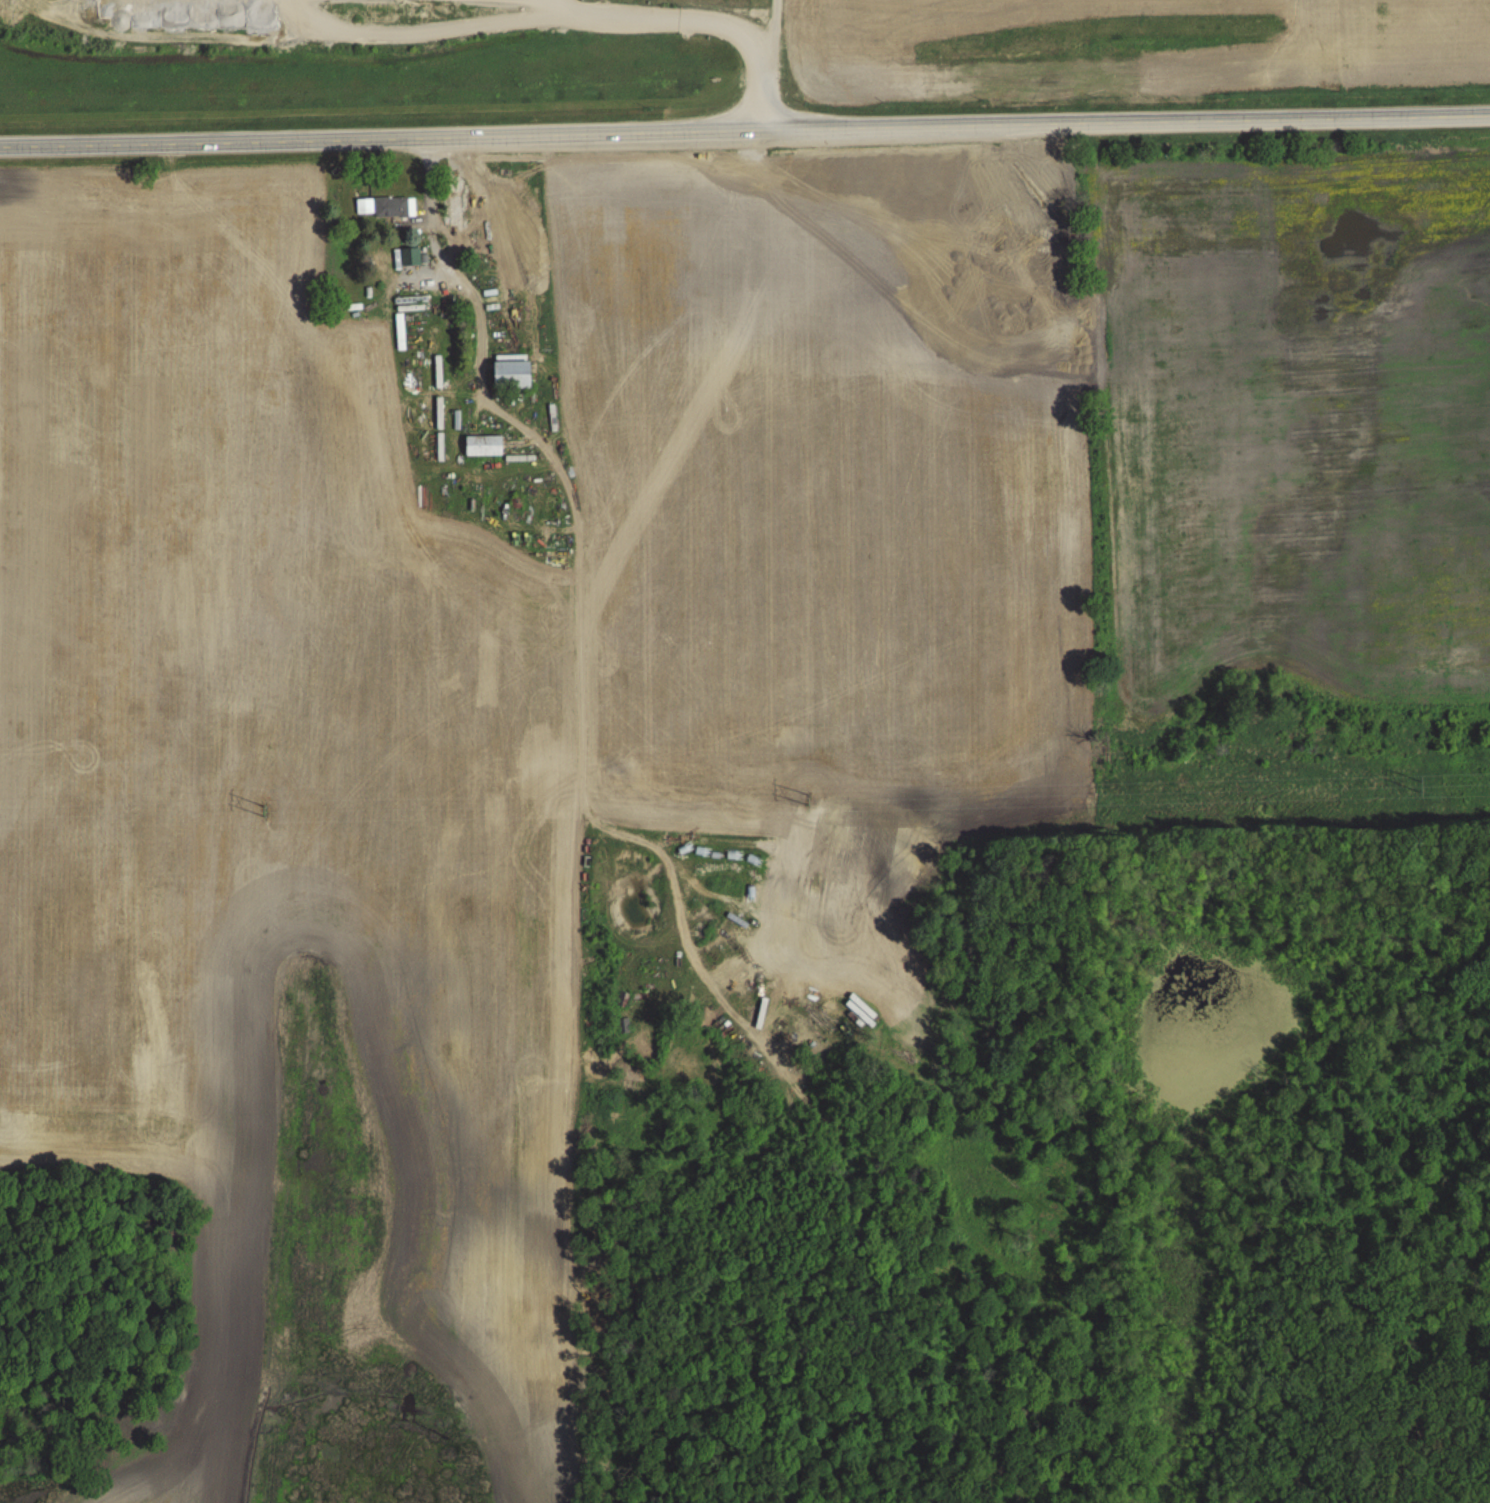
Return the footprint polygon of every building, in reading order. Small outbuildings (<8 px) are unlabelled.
[(407,216),(407,196),(374,196),(374,216),(407,216)] [(370,198),(357,198),(357,214),(370,214),(370,198)] [(529,387),(529,360),(493,360),(493,387),(529,387)] [(501,436),(465,436),(465,455),(501,455),(501,436)]
